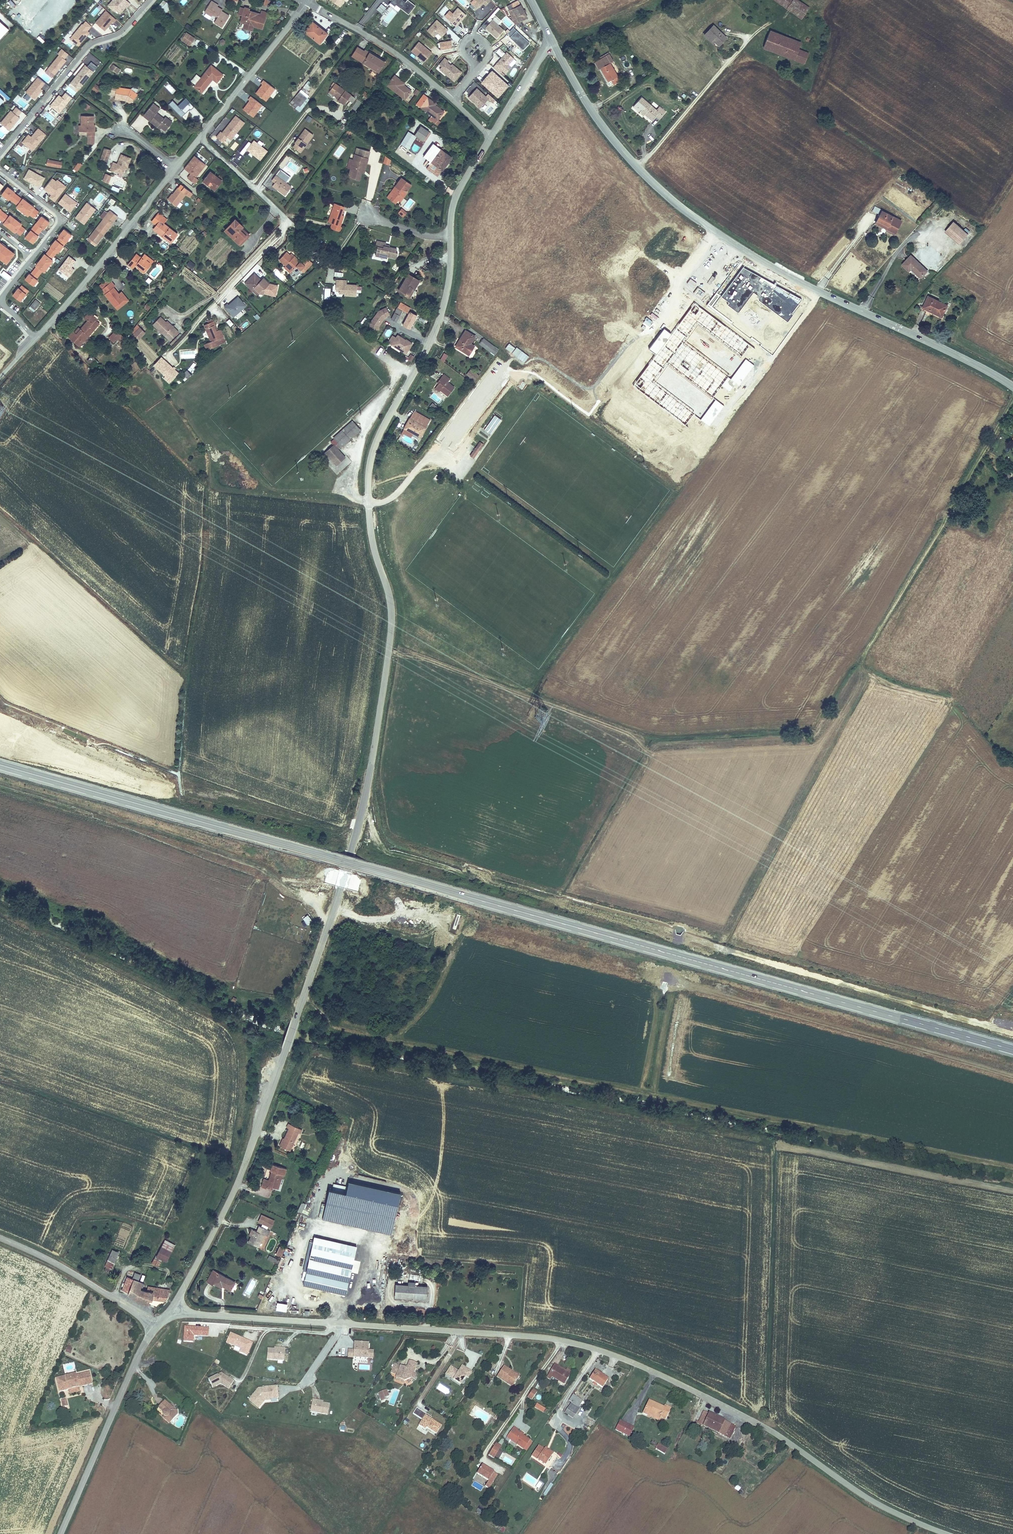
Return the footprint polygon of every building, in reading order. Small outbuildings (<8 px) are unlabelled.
[(127,7),(128,7),(131,4),(126,0),(113,0),(107,6),(114,12),(116,10),(121,14),(127,7)] [(172,7),(164,0),(163,0),(156,8),(164,15),(172,7)] [(388,2),(393,6),(394,4),(406,15),(414,6),(408,0),(406,0),(404,1),(403,0),(390,0),(388,2)] [(484,0),(468,0),(478,9),(483,3),(486,6),(491,1),(489,0),(484,0)] [(525,16),(518,2),(514,4),(511,0),(505,4),(513,22),(525,16)] [(786,9),(793,0),(774,0),(786,9)] [(786,9),(799,17),(806,7),(796,0),(793,0),(786,9)] [(223,9),(217,6),(219,5),(212,1),(205,12),(211,17),(213,14),(218,17),(214,23),(222,28),(229,15),(222,11),(223,9)] [(381,4),(376,10),(381,13),(386,7),(381,4)] [(242,15),(240,22),(244,24),(243,28),(253,31),(254,27),(262,29),(267,15),(261,14),(250,10),(250,8),(245,7),(244,8),(240,7),(238,14),(242,15)] [(458,8),(453,14),(450,11),(444,16),(456,26),(453,29),(458,34),(463,29),(458,25),(466,15),(458,8)] [(117,20),(106,10),(95,22),(105,31),(113,22),(114,23),(117,20)] [(401,28),(405,31),(416,17),(413,14),(401,28)] [(305,29),(321,40),(329,30),(313,19),(305,29)] [(448,31),(443,27),(444,26),(436,20),(427,30),(434,37),(438,33),(442,37),(448,31)] [(487,20),(481,26),(484,29),(485,28),(497,38),(504,30),(492,20),(490,22),(487,20)] [(0,21),(0,39),(9,30),(0,21)] [(78,46),(90,33),(88,31),(92,26),(86,21),(82,26),(81,25),(70,39),(78,46)] [(712,24),(703,34),(710,40),(713,37),(719,43),(725,37),(712,24)] [(530,43),(514,28),(508,34),(511,36),(510,38),(523,50),(530,43)] [(769,31),(762,47),(802,64),(806,55),(797,51),(799,44),(769,31)] [(190,46),(195,38),(186,32),(181,40),(190,46)] [(713,37),(710,40),(717,46),(719,43),(713,37)] [(451,41),(439,42),(440,50),(452,48),(451,41)] [(423,46),(418,42),(410,50),(424,61),(431,52),(428,50),(427,50),(422,46),(423,46)] [(351,57),(378,73),(385,61),(365,49),(364,51),(357,46),(351,57)] [(67,61),(65,59),(69,55),(62,49),(58,53),(59,55),(47,69),(55,75),(67,61)] [(499,59),(495,63),(502,69),(505,72),(511,66),(507,63),(513,57),(506,51),(500,58),(501,58),(500,60),(499,59)] [(611,85),(623,78),(621,73),(614,77),(606,62),(612,59),(607,51),(592,60),(605,81),(608,79),(611,85)] [(448,61),(444,57),(437,67),(454,80),(461,71),(454,66),(453,67),(450,65),(447,62),(448,61)] [(516,60),(513,57),(507,63),(511,66),(516,60)] [(88,67),(94,72),(98,68),(91,62),(88,67)] [(502,69),(495,63),(493,66),(499,72),(502,69)] [(110,69),(117,74),(120,70),(113,64),(110,69)] [(79,90),(94,72),(88,67),(85,65),(70,83),(79,90)] [(217,83),(224,75),(211,65),(201,78),(195,85),(193,87),(202,94),(213,80),(217,83)] [(507,86),(492,71),(481,82),(497,97),(507,86)] [(195,85),(201,78),(196,74),(191,81),(195,85)] [(394,75),(385,86),(404,100),(412,91),(404,85),(405,83),(394,75)] [(45,83),(38,77),(25,92),(35,100),(43,90),(41,89),(45,83)] [(331,90),(338,96),(342,99),(340,102),(346,106),(354,95),(337,82),(331,90)] [(101,88),(96,84),(92,89),(97,93),(101,88)] [(116,96),(117,87),(117,85),(110,84),(108,95),(116,96)] [(127,98),(132,102),(138,94),(136,93),(131,89),(117,87),(116,96),(115,100),(126,101),(127,98)] [(307,98),(310,95),(301,88),(290,101),(301,109),(309,99),(307,98)] [(480,108),(489,99),(486,97),(477,89),(469,97),(480,108)] [(59,113),(72,98),(65,92),(62,97),(59,95),(50,106),(59,113)] [(431,116),(428,119),(438,126),(441,122),(439,120),(442,116),(443,117),(446,113),(436,105),(437,104),(423,94),(415,105),(431,116)] [(488,94),(486,97),(489,99),(493,103),(495,100),(488,94)] [(658,117),(664,110),(659,105),(656,109),(641,96),(633,105),(642,113),(645,111),(651,117),(654,113),(658,117)] [(186,98),(178,106),(173,100),(169,104),(182,117),(190,109),(191,110),(195,107),(186,98)] [(157,128),(158,126),(164,119),(157,113),(161,109),(153,103),(147,111),(151,114),(150,116),(153,118),(150,122),(157,128)] [(10,131),(20,118),(18,117),(22,112),(16,107),(12,112),(11,110),(0,123),(10,131)] [(143,117),(150,122),(153,118),(150,116),(151,114),(147,111),(143,117)] [(217,137),(223,141),(227,136),(231,139),(244,122),(236,115),(223,132),(221,131),(217,137)] [(87,136),(88,136),(95,136),(96,125),(94,125),(94,116),(81,116),(81,125),(79,125),(79,132),(87,132),(87,136)] [(173,122),(166,117),(164,119),(158,126),(165,132),(173,122)] [(430,132),(421,126),(415,135),(423,141),(430,132)] [(33,151),(46,135),(38,128),(31,137),(28,134),(22,142),(33,151)] [(300,154),(313,136),(304,130),(294,144),(295,145),(292,148),(300,154)] [(417,137),(413,142),(421,147),(424,142),(417,137)] [(245,146),(261,159),(267,150),(254,140),(252,143),(249,141),(245,146)] [(427,169),(438,176),(442,171),(443,171),(453,158),(433,144),(424,157),(430,161),(428,163),(430,165),(427,169)] [(367,163),(370,150),(359,147),(358,154),(356,160),(353,159),(350,169),(348,176),(359,179),(361,172),(364,162),(367,163)] [(108,162),(111,151),(104,148),(100,160),(108,162)] [(113,162),(110,170),(119,174),(119,173),(124,174),(126,169),(127,170),(131,158),(121,154),(117,164),(113,162)] [(77,172),(82,164),(79,162),(73,169),(77,172)] [(40,188),(45,178),(28,169),(23,179),(40,188)] [(214,190),(221,181),(210,171),(202,180),(214,190)] [(112,176),(105,174),(102,181),(109,184),(112,176)] [(291,188),(278,179),(275,176),(272,182),(275,184),(272,187),(285,197),(291,188)] [(44,189),(51,195),(49,198),(55,202),(67,187),(57,179),(56,181),(52,178),(44,189)] [(393,196),(391,199),(395,203),(398,199),(401,195),(404,197),(412,186),(401,178),(396,185),(398,186),(395,191),(393,190),(390,193),(393,196)] [(171,192),(166,199),(175,206),(187,190),(180,184),(177,186),(172,193),(171,192)] [(15,192),(8,187),(1,195),(9,201),(10,200),(15,193),(15,192)] [(22,199),(15,193),(10,200),(17,205),(22,199)] [(70,212),(78,203),(65,194),(58,203),(70,212)] [(35,208),(23,198),(22,199),(17,205),(16,207),(28,217),(29,215),(35,208)] [(410,199),(405,206),(409,210),(415,203),(410,199)] [(84,224),(96,209),(87,202),(75,217),(84,224)] [(328,222),(333,224),(341,227),(343,219),(341,218),(342,215),(345,207),(334,204),(328,222)] [(39,212),(35,208),(29,215),(34,218),(39,212)] [(403,217),(407,213),(402,209),(398,213),(403,217)] [(1,210),(0,212),(0,220),(4,223),(9,216),(1,210)] [(88,238),(92,241),(97,244),(118,217),(110,210),(108,213),(103,219),(88,238)] [(158,221),(161,216),(154,210),(146,219),(152,223),(149,226),(166,240),(172,232),(158,221)] [(208,220),(213,214),(208,210),(203,216),(208,220)] [(902,221),(882,210),(875,223),(886,229),(885,231),(894,236),(902,221)] [(22,224),(10,215),(9,216),(4,223),(3,224),(16,233),(16,232),(21,226),(22,224)] [(50,222),(42,216),(36,224),(43,229),(44,230),(50,222)] [(224,232),(239,247),(249,237),(241,229),(243,227),(237,220),(224,232)] [(960,244),(969,234),(954,221),(945,232),(960,244)] [(43,229),(36,224),(31,230),(38,235),(43,229)] [(341,227),(333,224),(331,229),(341,232),(343,227),(341,227)] [(26,229),(21,226),(16,232),(21,235),(26,229)] [(72,236),(64,229),(58,236),(59,237),(66,243),(72,236)] [(31,230),(25,238),(33,244),(39,236),(38,235),(31,230)] [(63,246),(66,243),(59,237),(57,241),(63,246)] [(56,240),(50,247),(51,248),(57,253),(58,254),(64,246),(63,246),(57,241),(56,240)] [(7,265),(15,253),(0,242),(0,260),(7,265)] [(379,248),(378,252),(381,253),(380,258),(389,260),(389,258),(399,260),(400,254),(398,254),(398,250),(387,248),(388,244),(378,242),(377,247),(379,248)] [(52,259),(57,253),(51,248),(46,254),(52,259)] [(300,262),(295,257),(293,259),(289,256),(285,252),(279,259),(285,265),(292,271),(297,267),(302,273),(312,263),(305,257),(300,262)] [(44,273),(54,261),(52,259),(46,254),(45,254),(35,266),(37,267),(42,271),(44,273)] [(131,269),(132,268),(134,265),(138,269),(136,271),(142,275),(152,262),(143,254),(139,259),(134,254),(125,265),(131,269)] [(911,270),(921,279),(929,271),(911,255),(901,265),(909,272),(911,270)] [(290,274),(292,271),(285,265),(283,267),(290,274)] [(36,279),(42,271),(37,267),(30,274),(36,279)] [(29,273),(25,279),(34,287),(38,281),(36,279),(30,274),(29,273)] [(276,286),(268,284),(262,278),(260,280),(253,274),(244,283),(251,290),(254,287),(259,293),(263,293),(274,295),(276,286)] [(397,291),(407,297),(413,288),(415,289),(420,281),(407,274),(397,291)] [(96,285),(99,290),(108,283),(105,279),(96,285)] [(336,280),(335,286),(339,287),(339,292),(338,292),(338,293),(346,294),(346,297),(356,297),(356,285),(345,284),(345,281),(336,280)] [(108,283),(99,290),(113,306),(121,300),(117,294),(112,289),(114,286),(110,281),(108,283)] [(13,295),(21,302),(29,291),(22,285),(19,289),(18,288),(13,295)] [(121,300),(113,306),(115,310),(127,300),(121,292),(117,294),(121,300)] [(922,308),(943,318),(949,305),(928,295),(922,308)] [(227,303),(224,306),(232,316),(245,306),(237,297),(228,305),(227,303)] [(34,312),(41,303),(35,299),(28,308),(34,312)] [(397,308),(408,313),(411,308),(400,302),(397,308)] [(383,316),(385,315),(386,317),(390,315),(386,308),(382,310),(383,311),(381,313),(379,314),(378,314),(370,323),(370,329),(379,330),(379,326),(384,319),(383,316)] [(398,308),(392,319),(397,322),(402,311),(398,308)] [(76,334),(73,331),(68,337),(80,348),(100,324),(97,321),(98,320),(89,312),(83,318),(87,321),(80,329),(76,334)] [(410,312),(403,325),(410,329),(417,316),(410,312)] [(176,330),(170,325),(169,326),(163,321),(157,315),(149,323),(166,340),(176,330)] [(211,327),(214,326),(212,320),(203,325),(210,342),(204,345),(206,350),(225,341),(218,328),(216,329),(213,331),(211,327)] [(139,328),(132,335),(137,339),(144,333),(139,328)] [(116,339),(119,342),(124,337),(116,330),(107,339),(112,343),(116,339)] [(471,344),(476,336),(465,330),(454,347),(468,356),(475,346),(471,344)] [(412,344),(406,340),(405,340),(401,337),(400,339),(397,337),(396,338),(393,336),(388,343),(392,345),(394,342),(402,348),(401,350),(406,354),(412,344)] [(494,355),(498,349),(483,338),(479,344),(494,355)] [(402,348),(394,342),(392,345),(401,350),(402,348)] [(411,362),(414,357),(408,353),(405,358),(411,362)] [(444,362),(448,355),(444,353),(440,360),(444,362)] [(93,368),(98,362),(92,356),(86,362),(93,368)] [(169,384),(179,373),(161,357),(154,366),(165,376),(163,378),(169,384)] [(192,372),(197,364),(193,362),(188,369),(192,372)] [(184,381),(191,375),(187,370),(180,376),(184,381)] [(465,376),(474,382),(478,376),(470,370),(465,376)] [(448,395),(454,388),(447,382),(450,379),(443,374),(441,378),(443,380),(438,387),(443,391),(448,395)] [(123,383),(118,378),(113,382),(118,387),(123,383)] [(438,387),(443,380),(441,378),(434,387),(441,393),(443,391),(438,387)] [(433,413),(436,408),(431,404),(427,408),(433,413)] [(410,434),(417,439),(428,421),(411,412),(399,433),(407,438),(410,434)] [(490,434),(500,419),(494,415),(484,430),(490,434)] [(334,440),(342,433),(348,440),(340,447),(342,449),(362,431),(360,429),(352,437),(346,430),(347,429),(354,423),(352,420),(333,438),(334,440)] [(360,429),(354,423),(347,429),(346,430),(352,437),(360,429)] [(342,433),(334,440),(337,443),(324,454),(335,466),(344,458),(337,450),(340,447),(348,440),(342,433)] [(483,445),(479,442),(469,456),(473,459),(483,445)] [(281,1146),(291,1150),(299,1131),(301,1132),(303,1128),(291,1122),(289,1127),(292,1128),(290,1133),(288,1132),(281,1146)] [(285,1174),(287,1168),(273,1163),(271,1169),(272,1170),(269,1179),(265,1178),(262,1186),(267,1188),(268,1185),(278,1188),(284,1174),(285,1174)] [(322,1219),(391,1235),(400,1195),(348,1183),(347,1187),(346,1194),(331,1191),(329,1190),(322,1219)] [(331,1191),(346,1194),(347,1187),(333,1184),(331,1191)] [(302,1213),(306,1204),(302,1202),(298,1211),(302,1213)] [(273,1226),(276,1218),(263,1213),(260,1219),(273,1226)] [(258,1229),(255,1228),(250,1241),(260,1245),(266,1232),(269,1234),(271,1229),(261,1224),(258,1229)] [(345,1295),(356,1247),(314,1237),(302,1286),(345,1295)] [(165,1259),(171,1243),(163,1239),(156,1256),(161,1258),(165,1259)] [(282,1255),(286,1246),(281,1244),(277,1252),(282,1255)] [(107,1261),(114,1264),(118,1255),(112,1252),(107,1261)] [(159,1260),(161,1258),(156,1256),(155,1258),(152,1265),(154,1266),(157,1260),(159,1260)] [(107,1261),(105,1266),(106,1267),(105,1270),(109,1271),(110,1268),(112,1269),(114,1264),(107,1261)] [(231,1289),(236,1281),(213,1269),(208,1280),(214,1284),(215,1282),(223,1287),(224,1285),(231,1289)] [(121,1290),(128,1293),(133,1279),(127,1277),(121,1290)] [(127,1295),(135,1300),(139,1290),(141,1284),(138,1282),(133,1279),(128,1293),(127,1295)] [(394,1299),(426,1301),(427,1288),(415,1288),(415,1285),(408,1284),(408,1287),(395,1286),(394,1299)] [(139,1290),(135,1300),(148,1304),(151,1299),(166,1300),(169,1290),(148,1287),(147,1291),(143,1292),(139,1290)] [(286,1312),(288,1304),(277,1302),(276,1310),(286,1312)] [(183,1327),(183,1343),(193,1343),(194,1337),(208,1337),(209,1328),(183,1327)] [(230,1345),(229,1349),(248,1356),(253,1342),(229,1333),(225,1343),(230,1345)] [(368,1342),(354,1341),(353,1349),(353,1357),(367,1357),(368,1350),(368,1342)] [(285,1347),(281,1346),(281,1348),(274,1347),(268,1347),(267,1357),(284,1358),(285,1347)] [(405,1369),(393,1363),(389,1371),(395,1374),(394,1377),(401,1380),(408,1378),(408,1380),(414,1379),(412,1372),(415,1364),(408,1361),(405,1369)] [(551,1376),(554,1377),(559,1370),(558,1369),(557,1368),(557,1367),(554,1365),(545,1377),(548,1379),(551,1376)] [(507,1373),(508,1371),(502,1367),(495,1378),(509,1388),(515,1378),(507,1373)] [(457,1373),(449,1368),(445,1374),(453,1379),(451,1381),(459,1386),(464,1378),(466,1379),(470,1373),(462,1368),(459,1373),(458,1371),(457,1373)] [(559,1370),(554,1377),(563,1383),(567,1376),(561,1372),(559,1370)] [(595,1371),(589,1379),(602,1388),(607,1381),(599,1375),(600,1374),(595,1371)] [(234,1387),(231,1379),(228,1380),(225,1373),(208,1379),(212,1389),(223,1385),(224,1390),(234,1387)] [(77,1381),(77,1379),(75,1376),(56,1382),(59,1395),(69,1393),(79,1390),(78,1388),(82,1386),(83,1389),(92,1387),(89,1376),(80,1378),(81,1381),(77,1381)] [(277,1384),(264,1385),(264,1389),(260,1389),(258,1387),(249,1398),(258,1406),(264,1399),(270,1398),(270,1397),(278,1396),(277,1384)] [(530,1401),(535,1394),(531,1391),(526,1398),(530,1401)] [(574,1397),(571,1401),(578,1407),(581,1402),(574,1397)] [(316,1399),(312,1398),(310,1410),(327,1413),(329,1403),(322,1401),(316,1400),(316,1399)] [(650,1411),(660,1416),(662,1413),(667,1416),(672,1406),(666,1403),(665,1406),(650,1398),(644,1411),(648,1413),(650,1411)] [(174,1416),(175,1409),(174,1406),(164,1399),(158,1405),(162,1409),(162,1415),(170,1422),(174,1416)] [(534,1408),(543,1413),(545,1410),(537,1404),(534,1408)] [(568,1407),(577,1412),(579,1409),(570,1404),(568,1407)] [(573,1419),(577,1412),(568,1407),(565,1413),(573,1419)] [(436,1436),(443,1425),(416,1409),(412,1414),(421,1420),(416,1429),(425,1435),(428,1431),(436,1436)] [(735,1427),(704,1411),(698,1424),(728,1439),(735,1427)] [(634,1426),(621,1420),(616,1428),(630,1434),(634,1426)] [(511,1442),(517,1433),(516,1432),(515,1430),(513,1428),(507,1439),(511,1442)] [(529,1441),(517,1433),(511,1442),(523,1450),(529,1441)] [(488,1456),(493,1459),(501,1448),(495,1444),(488,1456)] [(665,1455),(668,1449),(658,1444),(655,1450),(665,1455)] [(728,1449),(739,1455),(741,1451),(731,1445),(728,1449)] [(546,1454),(542,1451),(537,1447),(531,1456),(549,1468),(558,1457),(548,1450),(546,1454)] [(476,1476),(488,1482),(485,1487),(489,1489),(498,1475),(482,1466),(476,1476)]
